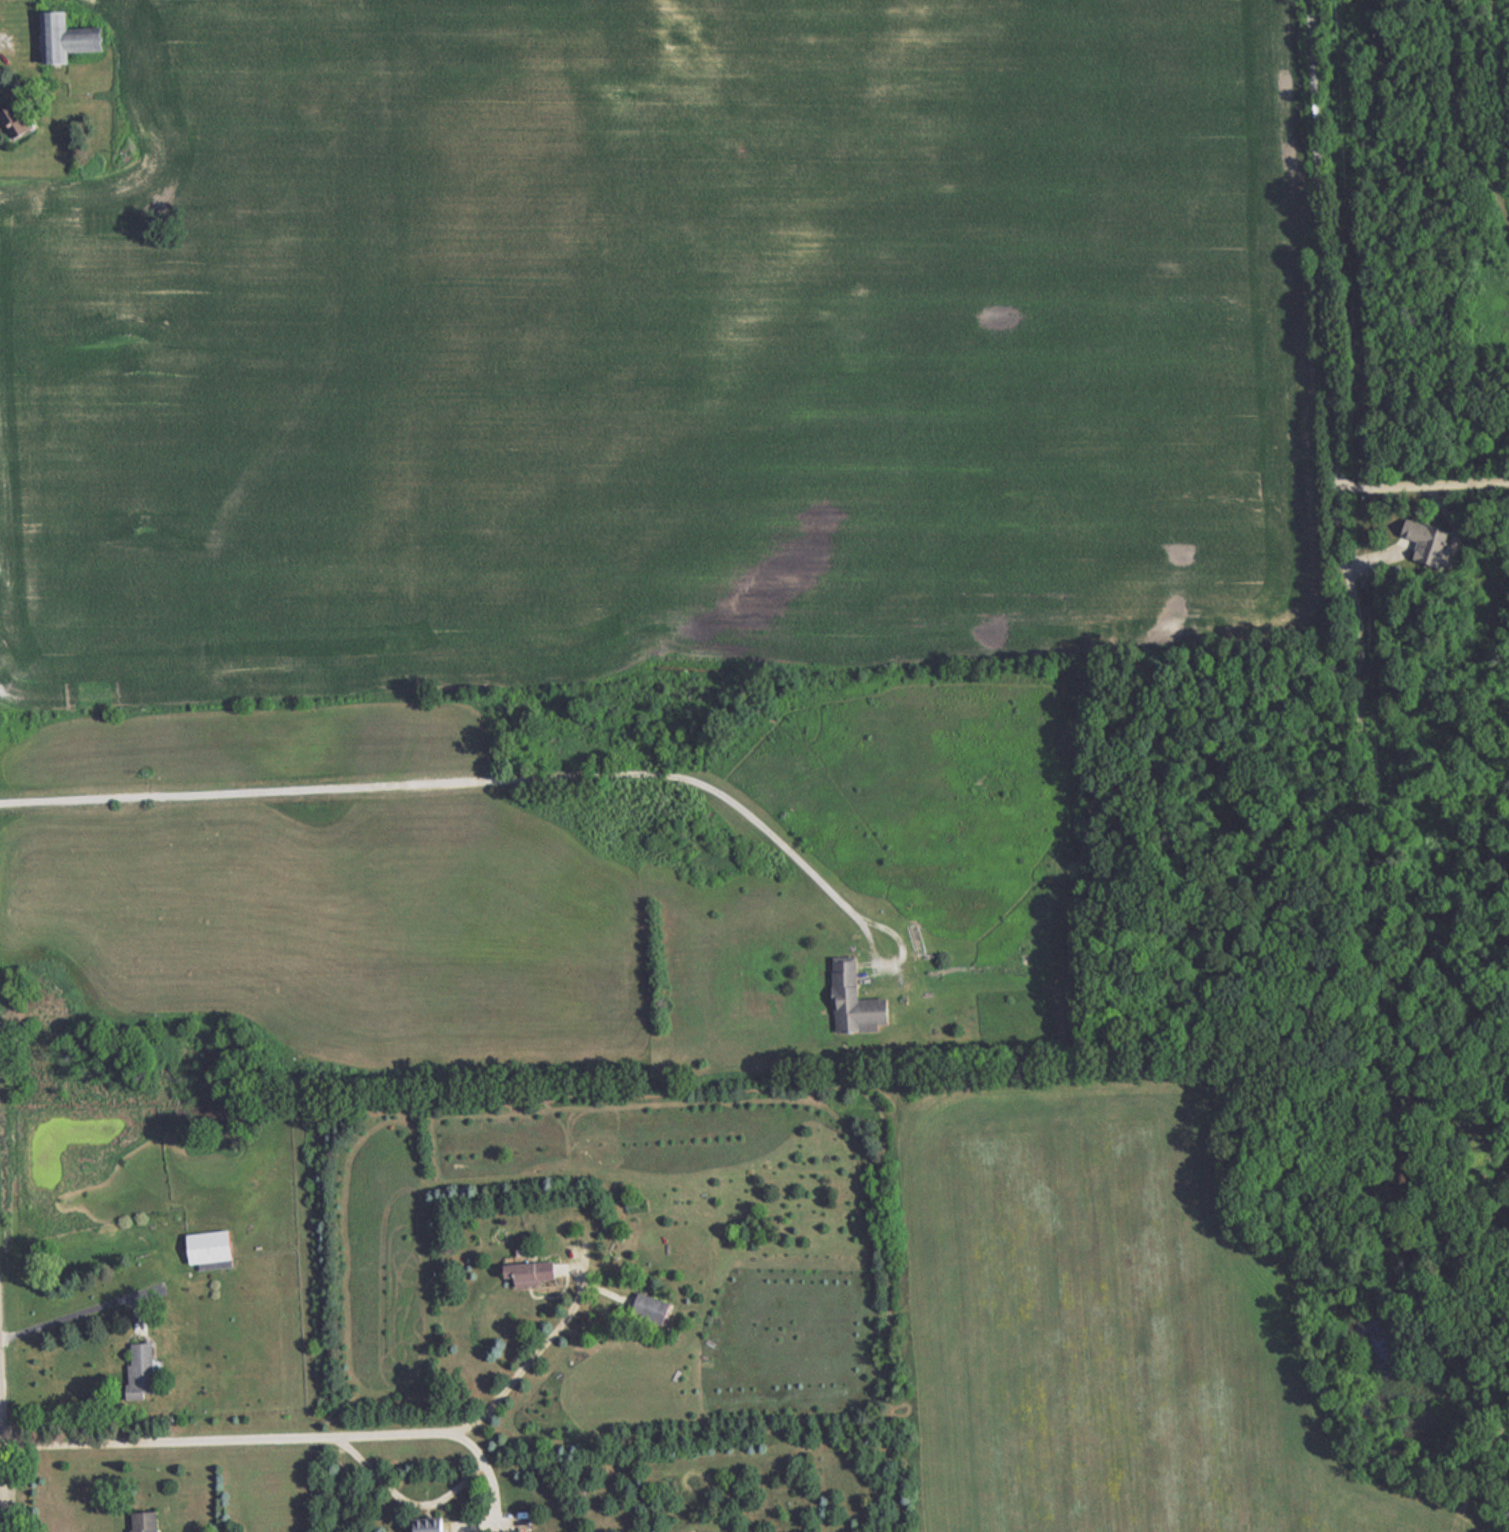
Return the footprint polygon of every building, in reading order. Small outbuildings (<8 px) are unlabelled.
[(48,67),(74,66),(74,53),(114,52),(113,30),(74,31),(74,13),(46,14),(48,67)] [(1,116),(13,145),(31,137),(26,125),(38,120),(31,103),(1,116)] [(883,1030),(882,1024),(893,1024),(893,997),(862,998),(860,955),(835,956),(837,1032),(883,1030)] [(191,1264),(235,1261),(233,1230),(189,1233),(191,1264)] [(557,1259),(509,1264),(511,1278),(519,1277),(520,1285),(559,1281),(557,1259)] [(673,1300),(638,1293),(632,1317),(667,1325),(673,1300)] [(130,1341),(130,1399),(155,1399),(155,1341),(130,1341)] [(135,1512),(135,1531),(161,1531),(160,1511),(135,1512)] [(445,1521),(415,1521),(415,1531),(445,1531),(445,1521)]
